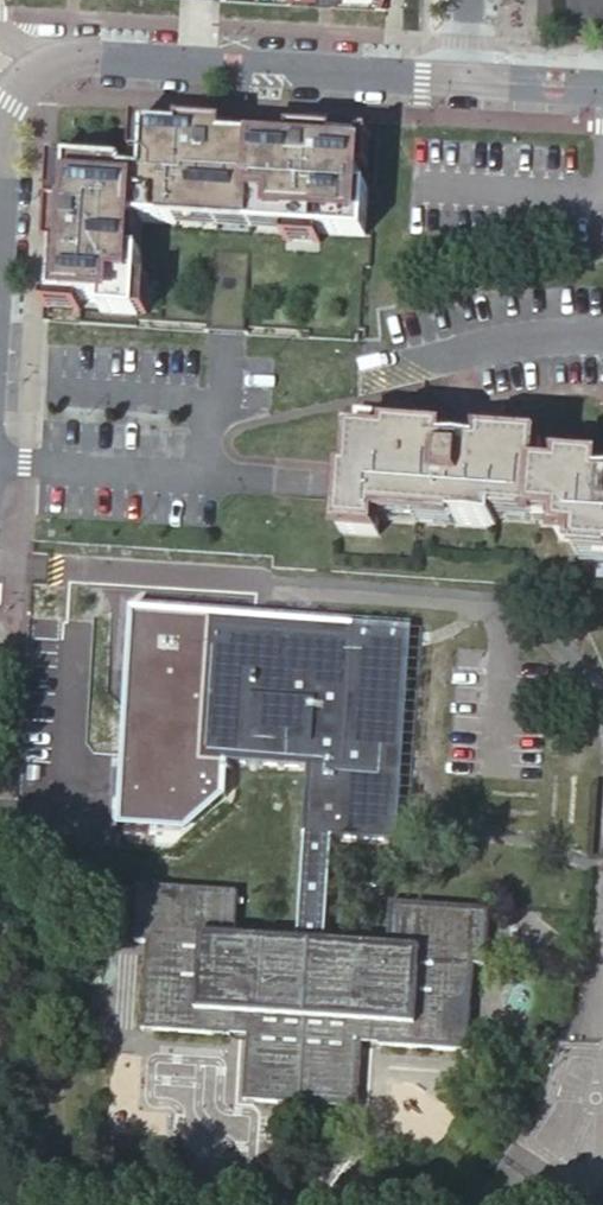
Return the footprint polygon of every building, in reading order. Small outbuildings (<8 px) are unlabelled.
[(381,10),(382,0),(372,0),(372,4),(370,3),(370,9),(381,10)] [(146,121),(136,121),(134,158),(144,158),(146,127),(146,121)] [(198,125),(180,124),(180,130),(179,141),(197,142),(198,125)] [(222,143),(223,126),(198,125),(197,142),(179,141),(180,130),(146,127),(144,158),(143,174),(125,173),(125,166),(69,163),(67,207),(51,206),(48,250),(55,251),(52,299),(100,302),(100,313),(136,315),(138,279),(140,253),(128,252),(130,221),(142,222),(176,224),(177,212),(217,214),(216,226),(217,226),(218,214),(250,217),(250,228),(252,228),(252,217),(284,219),(284,230),(320,233),(364,235),(367,187),(357,187),(357,171),(359,141),(334,139),(333,151),(316,149),(317,132),(292,130),(291,148),(222,143)] [(334,133),(317,132),(316,149),(333,151),(334,139),(334,133)] [(370,135),(360,135),(359,141),(357,171),(368,172),(370,135)] [(69,163),(53,161),(51,206),(67,207),(69,163)] [(216,226),(217,214),(177,212),(176,224),(216,226)] [(217,226),(250,228),(250,217),(218,214),(217,226)] [(252,228),(284,230),(284,219),(252,217),(252,228)] [(142,222),(130,221),(128,252),(140,253),(142,222)] [(319,243),(320,233),(284,230),(283,241),(319,243)] [(149,279),(138,279),(136,315),(147,315),(149,279)] [(52,299),(45,299),(45,310),(81,312),(81,302),(52,299)] [(562,465),(560,476),(539,474),(541,441),(468,437),(468,439),(433,437),(433,435),(389,432),(391,415),(358,413),(357,438),(353,437),(352,462),(346,462),(341,534),(378,537),(380,511),(394,512),(394,517),(441,521),(441,515),(456,517),(455,525),(495,528),(496,511),(510,512),(510,515),(561,518),(560,541),(577,542),(576,556),(601,558),(601,553),(602,553),(602,468),(562,465)] [(363,1044),(469,1051),(475,963),(487,965),(491,908),(391,901),(388,945),(322,941),(330,836),(395,840),(400,773),(389,772),(391,749),(402,750),(410,629),(355,625),(354,636),(212,627),(205,759),(312,766),(299,941),(236,937),(238,892),(140,885),(135,942),(148,943),(142,1030),(249,1037),(244,1101),(357,1108),(363,1044)]
